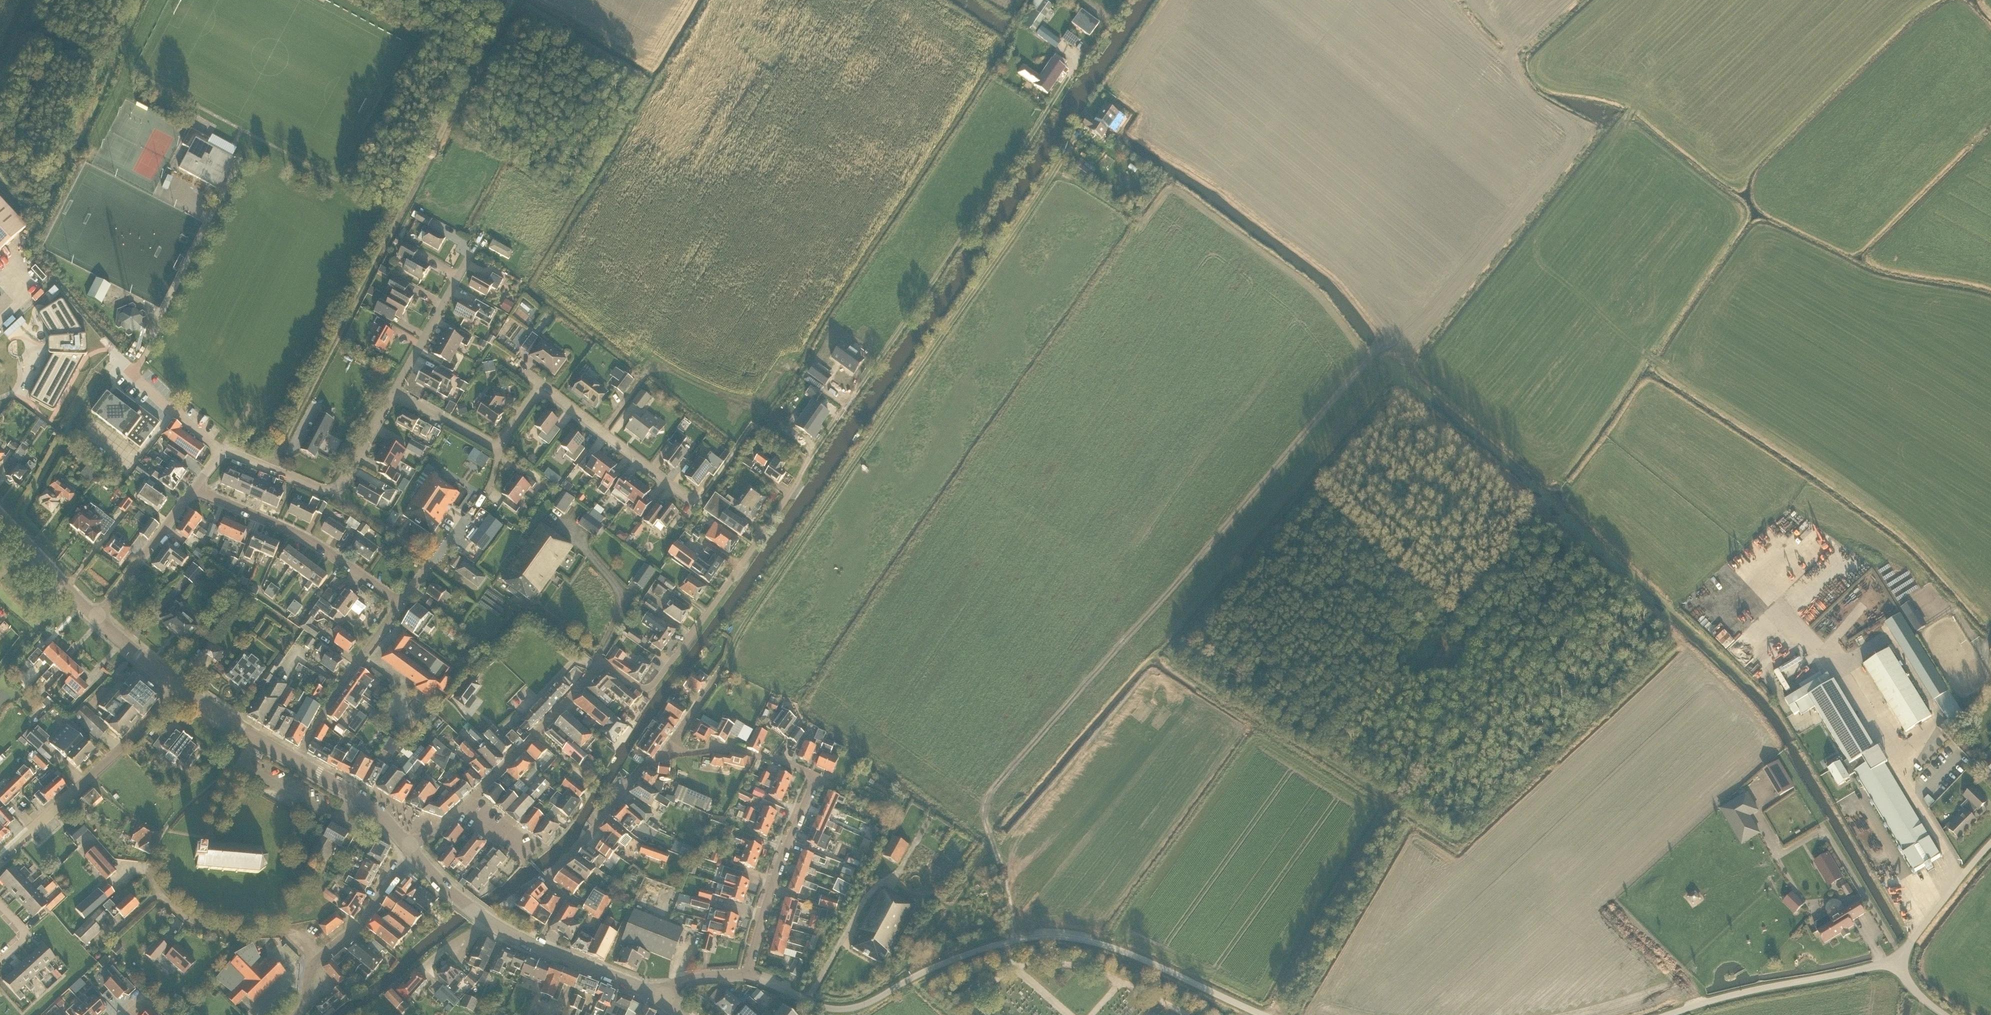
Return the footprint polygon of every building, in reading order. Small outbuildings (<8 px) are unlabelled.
[(1045,18),(1052,7),(1044,1),(1036,12),(1045,18)] [(1082,11),(1072,24),(1090,36),(1099,24),(1082,11)] [(1056,49),(1061,42),(1039,26),(1034,33),(1056,49)] [(1068,29),(1062,38),(1073,46),(1080,38),(1068,29)] [(1066,69),(1063,67),(1067,62),(1056,55),(1040,78),(1024,66),(1018,74),(1035,85),(1034,86),(1048,95),(1063,73),(1065,75),(1068,71),(1066,69)] [(1106,105),(1094,122),(1088,118),(1082,126),(1088,130),(1088,131),(1101,140),(1114,120),(1118,123),(1124,114),(1120,111),(1118,114),(1106,105)] [(209,140),(191,130),(183,145),(189,149),(179,169),(219,190),(235,159),(207,144),(209,140)] [(1083,179),(1089,171),(1077,162),(1072,171),(1083,179)] [(0,200),(0,252),(26,228),(15,216),(0,200)] [(416,219),(428,227),(432,220),(420,213),(419,214),(416,219)] [(423,243),(432,248),(439,252),(446,239),(425,227),(422,232),(428,235),(423,243)] [(397,238),(394,244),(400,247),(403,242),(397,238)] [(512,252),(493,242),(489,249),(508,259),(509,258),(510,258),(512,255),(512,254),(511,253),(512,252)] [(404,270),(423,281),(430,268),(414,259),(418,252),(406,245),(399,256),(409,262),(404,270)] [(487,297),(492,288),(498,291),(504,280),(493,275),(489,282),(477,275),(470,288),(487,297)] [(395,277),(390,287),(396,290),(392,298),(408,307),(415,296),(403,289),(406,284),(395,277)] [(110,286),(96,279),(87,296),(101,303),(110,286)] [(381,303),(376,312),(387,318),(394,322),(397,317),(401,319),(408,307),(392,298),(387,306),(381,303)] [(507,300),(501,309),(509,314),(515,305),(507,300)] [(30,397),(30,398),(30,399),(31,400),(32,400),(51,411),(52,411),(53,411),(54,411),(55,410),(55,409),(84,357),(84,356),(85,356),(86,356),(86,355),(87,355),(87,354),(87,353),(87,339),(87,338),(87,337),(86,337),(86,336),(85,336),(84,335),(64,303),(64,302),(63,302),(63,301),(62,301),(61,301),(60,301),(59,301),(40,313),(39,313),(39,314),(39,315),(39,316),(39,317),(41,321),(52,338),(49,339),(48,340),(48,342),(48,352),(48,354),(49,355),(51,355),(52,355),(30,396),(30,397)] [(489,308),(476,301),(473,307),(462,301),(455,314),(473,324),(479,313),(490,320),(495,311),(489,308)] [(116,326),(119,328),(122,327),(126,330),(126,334),(128,336),(132,334),(132,331),(137,329),(141,332),(145,327),(141,324),(141,319),(145,317),(145,314),(142,311),(139,313),(135,310),(135,306),(132,304),(129,306),(118,311),(116,323),(116,326)] [(392,326),(378,318),(375,324),(380,327),(370,345),(383,352),(393,334),(389,331),(392,326)] [(461,344),(467,347),(472,338),(461,332),(458,337),(446,330),(439,342),(456,352),(461,344)] [(353,343),(356,337),(348,332),(345,339),(353,343)] [(555,375),(566,360),(533,334),(521,349),(555,375)] [(492,346),(496,339),(491,336),(487,343),(492,346)] [(481,340),(478,345),(484,348),(487,343),(481,340)] [(442,366),(453,373),(458,363),(452,360),(456,352),(439,342),(433,354),(445,361),(442,366)] [(862,359),(842,344),(832,358),(852,373),(862,359)] [(486,372),(494,370),(493,362),(485,363),(486,372)] [(831,378),(815,366),(809,374),(825,386),(831,378)] [(426,370),(419,383),(437,393),(437,392),(448,398),(453,389),(448,387),(453,378),(442,372),(439,377),(426,370)] [(591,370),(588,375),(594,379),(597,375),(591,370)] [(622,372),(611,386),(623,395),(633,381),(622,372)] [(596,407),(606,394),(585,378),(575,391),(596,407)] [(461,381),(457,388),(465,393),(469,385),(461,381)] [(500,406),(505,399),(496,393),(498,390),(493,387),(491,389),(485,396),(489,399),(487,402),(486,402),(478,413),(495,426),(504,414),(497,409),(499,406),(500,406)] [(811,387),(807,394),(816,400),(820,394),(811,387)] [(92,413),(127,440),(128,438),(141,448),(160,423),(117,389),(112,396),(108,393),(92,413)] [(642,411),(651,398),(641,390),(632,403),(642,411)] [(813,402),(796,426),(812,437),(811,438),(829,413),(813,402)] [(466,404),(457,406),(460,416),(468,414),(466,404)] [(327,406),(323,413),(330,417),(334,410),(327,406)] [(421,435),(426,438),(432,427),(427,424),(427,425),(419,420),(404,411),(397,424),(413,432),(417,425),(424,429),(421,435)] [(543,433),(539,438),(549,446),(561,431),(554,426),(558,421),(547,413),(536,428),(543,433)] [(305,429),(311,432),(302,450),(315,457),(334,421),(321,414),(316,423),(310,420),(305,429)] [(664,428),(666,425),(659,420),(657,422),(647,415),(641,423),(635,418),(626,429),(643,442),(649,433),(656,438),(659,434),(664,433),(664,428)] [(197,459),(204,448),(179,430),(182,426),(174,421),(163,435),(197,459)] [(434,428),(431,434),(438,438),(441,432),(434,428)] [(687,453),(680,448),(687,439),(677,432),(669,443),(674,447),(664,461),(675,469),(687,453)] [(562,447),(569,452),(566,456),(575,463),(585,449),(580,446),(584,441),(574,433),(562,447)] [(18,461),(28,448),(26,447),(31,441),(27,438),(13,457),(18,461)] [(400,462),(406,451),(388,441),(381,451),(400,462)] [(19,447),(11,442),(7,446),(15,452),(19,447)] [(414,442),(409,450),(421,456),(426,448),(414,442)] [(188,470),(181,465),(188,455),(172,444),(165,454),(174,460),(170,466),(158,458),(155,462),(167,471),(181,481),(188,470)] [(375,462),(382,466),(378,473),(396,483),(400,476),(394,473),(400,462),(381,451),(375,462)] [(579,468),(585,472),(593,478),(595,474),(596,475),(608,459),(599,452),(598,452),(599,453),(592,462),(586,458),(579,468)] [(686,477),(698,487),(709,474),(713,477),(724,463),(710,453),(703,462),(700,459),(686,477)] [(781,470),(785,464),(777,458),(773,463),(760,454),(755,460),(768,470),(765,474),(779,484),(786,474),(781,470)] [(613,471),(617,466),(617,467),(617,466),(608,459),(596,475),(605,481),(598,490),(605,496),(616,481),(620,476),(613,471)] [(755,464),(746,459),(743,464),(752,469),(755,464)] [(24,468),(17,463),(6,477),(7,478),(8,480),(10,482),(13,481),(13,482),(14,482),(20,486),(30,473),(35,466),(29,461),(24,468)] [(98,473),(89,465),(82,474),(91,482),(98,473)] [(150,472),(140,465),(136,471),(145,478),(150,472)] [(236,490),(243,475),(229,469),(222,484),(236,490)] [(426,469),(416,484),(422,488),(432,473),(427,469),(426,469)] [(156,472),(153,477),(173,491),(181,481),(167,471),(162,477),(156,472)] [(432,535),(460,494),(436,478),(439,474),(434,471),(432,473),(422,488),(403,515),(432,535)] [(555,474),(550,480),(557,486),(562,480),(555,474)] [(243,475),(236,490),(250,496),(256,481),(243,475)] [(525,475),(521,480),(516,476),(509,485),(524,496),(531,487),(533,489),(536,484),(525,475)] [(631,480),(625,475),(614,489),(615,490),(613,493),(618,497),(621,494),(629,500),(641,484),(633,478),(631,480)] [(62,496),(70,501),(73,498),(75,494),(55,480),(50,487),(51,488),(48,492),(47,492),(42,499),(46,502),(44,505),(52,512),(58,505),(56,503),(62,496)] [(150,480),(147,485),(138,497),(159,512),(168,499),(153,490),(156,485),(150,480)] [(263,502),(270,487),(256,481),(250,496),(263,502)] [(369,502),(377,507),(382,498),(390,503),(396,492),(385,485),(381,491),(364,482),(357,494),(370,501),(369,502)] [(401,485),(398,489),(403,493),(406,488),(407,488),(401,484),(401,485)] [(652,503),(646,498),(650,491),(641,484),(629,500),(635,504),(631,509),(641,517),(649,506),(652,503)] [(507,498),(503,503),(516,513),(520,508),(517,505),(524,496),(509,485),(502,495),(507,498)] [(284,493),(270,487),(263,502),(277,509),(284,493)] [(716,496),(709,506),(723,516),(726,511),(730,506),(752,521),(768,499),(750,487),(738,504),(728,497),(725,502),(716,496)] [(118,490),(114,495),(119,499),(123,495),(118,490)] [(575,500),(564,492),(554,507),(565,515),(575,500)] [(119,508),(125,512),(133,502),(127,498),(119,508)] [(316,511),(295,501),(289,513),(310,524),(316,511)] [(327,506),(321,503),(317,512),(322,515),(327,506)] [(86,537),(94,544),(102,533),(105,536),(114,523),(103,515),(104,514),(91,504),(86,511),(83,508),(76,517),(77,517),(71,526),(79,532),(79,531),(87,536),(86,537)] [(658,522),(666,528),(678,513),(675,510),(676,509),(671,505),(670,507),(667,504),(662,510),(657,506),(645,522),(654,529),(658,522)] [(605,510),(598,505),(594,510),(601,516),(605,510)] [(742,537),(749,527),(726,511),(723,516),(709,506),(705,511),(742,537)] [(593,510),(589,515),(601,524),(604,518),(593,510)] [(198,526),(203,520),(192,512),(184,522),(205,537),(208,533),(198,526)] [(600,524),(587,514),(579,525),(593,535),(600,524)] [(356,530),(360,525),(350,518),(346,524),(356,530)] [(492,542),(505,525),(496,519),(483,536),(492,542)] [(140,535),(148,541),(160,526),(152,520),(140,535)] [(236,525),(225,520),(221,529),(219,534),(225,537),(230,539),(236,525)] [(346,530),(329,520),(322,530),(340,541),(346,530)] [(177,532),(189,540),(193,534),(202,540),(205,537),(184,522),(177,532)] [(370,529),(363,524),(358,532),(364,537),(370,529)] [(511,587),(508,591),(521,600),(523,596),(531,602),(539,592),(540,593),(573,547),(541,524),(508,570),(510,571),(503,581),(511,587)] [(638,524),(631,533),(637,537),(644,528),(638,524)] [(216,527),(211,525),(206,536),(211,539),(213,535),(213,534),(216,527)] [(236,525),(230,539),(228,543),(231,544),(233,545),(234,541),(241,544),(247,530),(236,525)] [(213,534),(213,535),(217,537),(218,536),(219,534),(221,529),(216,527),(213,534)] [(739,540),(722,529),(713,542),(730,554),(739,540)] [(624,542),(627,537),(620,532),(616,537),(624,542)] [(123,538),(118,534),(115,538),(105,551),(114,558),(113,559),(114,561),(118,564),(120,564),(131,550),(120,542),(123,538)] [(251,548),(249,548),(246,556),(250,558),(253,550),(260,553),(262,554),(268,539),(257,534),(251,548)] [(378,549),(362,537),(353,550),(370,561),(378,549)] [(268,539),(262,554),(260,553),(257,561),(262,562),(265,555),(274,559),(280,544),(268,539)] [(153,566),(163,573),(173,560),(182,567),(189,559),(169,543),(153,566)] [(706,565),(707,564),(707,561),(710,556),(705,552),(699,559),(698,558),(677,543),(669,554),(676,559),(709,583),(717,573),(706,565)] [(281,560),(287,565),(284,568),(288,570),(299,555),(290,548),(281,560)] [(725,560),(707,549),(705,552),(710,556),(707,561),(707,564),(706,565),(717,573),(724,562),(725,560)] [(294,570),(300,574),(309,562),(299,555),(288,570),(292,573),(294,570)] [(450,565),(455,569),(463,560),(457,555),(450,565)] [(238,560),(231,557),(225,571),(232,574),(238,560)] [(199,560),(195,565),(203,573),(208,568),(199,560)] [(318,570),(309,562),(300,574),(309,581),(318,570)] [(485,579),(464,563),(458,572),(479,587),(485,579)] [(194,565),(184,576),(195,585),(204,573),(203,573),(195,565),(194,565)] [(242,568),(237,566),(233,576),(238,578),(242,568)] [(654,572),(646,566),(634,582),(642,588),(654,572)] [(309,581),(319,589),(328,577),(318,570),(309,581)] [(226,583),(227,583),(229,580),(220,574),(216,581),(224,587),(226,583)] [(706,588),(690,576),(680,589),(697,601),(706,588)] [(260,584),(251,580),(246,590),(256,594),(260,584)] [(667,580),(663,586),(672,592),(676,586),(667,580)] [(280,590),(272,584),(265,594),(273,600),(280,590)] [(447,601),(451,596),(446,592),(435,584),(427,594),(439,603),(442,598),(447,601)] [(653,593),(659,597),(663,592),(665,594),(668,590),(660,584),(653,593)] [(329,589),(309,616),(314,619),(320,611),(338,624),(343,617),(345,618),(359,600),(355,597),(357,593),(353,590),(350,593),(346,590),(333,608),(328,604),(335,593),(329,589)] [(485,597),(497,617),(507,610),(495,590),(485,597)] [(664,613),(680,624),(681,624),(690,610),(674,599),(664,613)] [(427,605),(432,608),(435,611),(439,606),(431,600),(427,605)] [(1917,632),(1929,625),(1915,600),(1903,606),(1917,632)] [(303,607),(295,601),(288,611),(296,617),(303,607)] [(658,608),(648,601),(644,606),(654,614),(658,608)] [(198,628),(179,612),(182,607),(177,603),(172,608),(162,619),(167,623),(165,625),(186,642),(187,640),(191,644),(200,633),(196,630),(198,628)] [(427,612),(418,606),(403,626),(419,639),(425,631),(430,635),(435,628),(430,624),(437,614),(430,609),(427,612)] [(656,633),(649,642),(662,651),(676,631),(651,612),(642,624),(656,633)] [(314,619),(309,616),(300,628),(316,638),(320,632),(310,626),(314,619)] [(449,625),(445,632),(454,637),(458,631),(449,625)] [(349,654),(350,652),(353,648),(353,647),(356,642),(345,634),(347,633),(338,627),(335,632),(341,636),(336,644),(349,654)] [(633,628),(627,637),(639,645),(645,636),(633,628)] [(393,649),(392,648),(383,660),(420,686),(418,689),(429,697),(437,687),(443,691),(451,680),(446,676),(451,669),(412,640),(412,639),(404,633),(393,649)] [(285,644),(293,644),(293,636),(285,636),(285,644)] [(310,650),(315,642),(310,638),(305,646),(310,650)] [(218,663),(223,656),(222,655),(225,651),(211,642),(209,645),(207,644),(202,652),(218,663)] [(336,671),(337,671),(339,669),(338,667),(343,661),(330,653),(329,653),(327,652),(330,648),(330,647),(330,648),(321,642),(316,650),(323,654),(321,656),(325,659),(322,664),(334,673),(336,671)] [(44,662),(51,668),(62,655),(52,645),(43,654),(38,649),(36,651),(32,648),(27,653),(31,657),(28,660),(34,665),(39,660),(43,664),(44,662)] [(623,661),(627,655),(617,649),(608,662),(640,683),(651,666),(641,659),(634,669),(623,661)] [(1864,665),(1906,733),(1932,717),(1889,649),(1864,665)] [(252,658),(245,653),(226,677),(247,693),(266,669),(259,664),(259,663),(252,658)] [(273,677),(278,669),(277,669),(286,655),(283,654),(278,661),(276,660),(272,666),(263,680),(268,683),(263,691),(248,716),(248,717),(263,726),(287,685),(275,679),(273,677)] [(51,674),(55,670),(55,669),(57,667),(64,674),(73,664),(62,655),(51,668),(41,678),(47,682),(53,675),(51,674)] [(75,701),(84,691),(75,683),(83,674),(73,664),(64,674),(70,679),(62,689),(75,701)] [(1828,674),(1826,676),(1820,665),(1779,689),(1786,700),(1795,715),(1800,712),(1795,705),(1809,696),(1850,765),(1844,769),(1841,763),(1829,770),(1839,786),(1850,779),(1849,777),(1856,773),(1915,872),(1941,857),(1835,681),(1833,682),(1828,674)] [(19,666),(14,672),(18,676),(24,670),(19,666)] [(354,680),(363,687),(371,675),(362,668),(354,680)] [(617,681),(617,680),(606,670),(587,689),(598,699),(610,687),(612,692),(631,707),(639,698),(640,698),(642,695),(637,691),(633,695),(630,693),(634,689),(628,685),(625,688),(617,681)] [(564,677),(573,685),(577,681),(568,673),(564,677)] [(698,678),(692,674),(684,687),(694,694),(695,692),(698,694),(706,683),(708,679),(701,674),(698,678)] [(160,698),(133,676),(123,686),(119,683),(111,692),(140,717),(142,719),(160,698)] [(316,687),(308,699),(312,701),(313,699),(316,701),(324,689),(321,687),(326,680),(320,676),(314,686),(316,687)] [(481,686),(469,677),(453,699),(465,708),(481,686)] [(573,685),(564,677),(553,689),(562,697),(573,686),(573,685)] [(365,702),(367,699),(363,697),(368,690),(363,687),(354,680),(347,689),(365,701),(365,702)] [(385,691),(379,687),(374,694),(379,698),(385,691)] [(362,705),(365,702),(365,701),(347,689),(341,698),(350,705),(356,709),(360,704),(362,705)] [(546,706),(550,710),(562,697),(553,689),(542,701),(547,705),(546,706)] [(296,692),(291,690),(282,705),(284,706),(283,709),(276,705),(264,726),(273,732),(286,710),(296,692)] [(574,703),(604,728),(600,733),(613,744),(627,727),(585,691),(574,703)] [(104,723),(122,739),(140,717),(111,692),(99,707),(110,716),(104,723)] [(301,692),(296,701),(302,704),(307,695),(301,692)] [(49,710),(55,704),(47,697),(42,703),(49,710)] [(781,701),(771,697),(767,707),(776,711),(781,701)] [(350,705),(341,698),(328,716),(337,723),(350,705)] [(682,703),(675,698),(672,702),(666,711),(668,712),(680,720),(686,711),(679,706),(682,703)] [(295,722),(296,722),(308,730),(321,706),(315,703),(316,701),(313,699),(312,701),(308,699),(300,713),(295,722)] [(374,709),(379,704),(375,701),(371,706),(374,709)] [(550,710),(546,706),(547,705),(542,701),(530,714),(539,722),(550,710)] [(97,741),(99,738),(108,729),(85,707),(74,718),(97,741)] [(368,719),(371,721),(379,712),(375,709),(368,719)] [(284,739),(284,738),(293,723),(293,719),(290,717),(292,713),(286,710),(273,732),(284,739)] [(675,727),(680,720),(668,712),(663,719),(675,727)] [(773,728),(782,734),(784,732),(785,733),(792,724),(796,727),(800,722),(787,712),(783,717),(780,715),(774,722),(776,723),(773,728)] [(539,722),(530,714),(520,724),(529,732),(539,722)] [(581,749),(582,749),(585,752),(595,741),(591,738),(592,737),(567,714),(555,726),(581,749)] [(697,720),(690,731),(694,733),(692,737),(706,745),(711,735),(725,742),(730,733),(737,738),(744,725),(735,720),(732,725),(723,720),(719,726),(704,717),(700,722),(697,720)] [(359,727),(350,721),(347,726),(356,732),(359,727)] [(653,721),(648,729),(654,733),(666,740),(674,729),(664,722),(661,726),(653,721)] [(296,722),(286,740),(298,747),(308,730),(296,722)] [(324,742),(323,743),(322,742),(329,729),(322,724),(315,738),(316,739),(314,743),(313,743),(308,752),(309,753),(308,754),(314,757),(316,757),(328,764),(336,749),(324,742)] [(347,730),(339,724),(335,730),(343,736),(347,730)] [(507,737),(507,738),(512,743),(519,737),(524,742),(531,734),(520,724),(507,737)] [(546,734),(554,742),(564,750),(563,751),(578,765),(586,755),(553,725),(546,734)] [(483,735),(503,755),(512,746),(492,726),(483,735)] [(77,769),(93,751),(83,742),(83,743),(67,728),(51,745),(67,759),(67,760),(77,769)] [(798,728),(790,739),(795,743),(803,732),(798,728)] [(487,742),(477,732),(474,729),(469,734),(480,745),(481,744),(483,746),(477,752),(494,769),(504,759),(487,742)] [(748,749),(759,753),(768,733),(757,729),(748,749)] [(28,730),(23,736),(26,739),(32,733),(28,730)] [(26,739),(39,751),(41,749),(41,748),(48,742),(34,730),(32,733),(26,739)] [(198,748),(175,730),(166,741),(161,737),(153,746),(159,751),(161,748),(168,754),(164,759),(172,765),(176,760),(183,766),(198,748)] [(654,733),(651,738),(649,741),(644,738),(640,745),(644,748),(642,752),(653,758),(666,740),(654,733)] [(395,754),(402,742),(391,736),(384,748),(395,754)] [(460,737),(454,742),(460,748),(473,761),(469,765),(484,779),(493,770),(460,737)] [(418,761),(425,767),(431,760),(444,771),(452,753),(436,740),(418,761)] [(831,754),(835,744),(825,740),(821,749),(831,754)] [(799,758),(809,763),(813,753),(817,755),(822,743),(817,741),(814,747),(806,743),(799,758)] [(527,752),(537,762),(548,750),(538,742),(527,752)] [(336,749),(328,764),(341,771),(347,760),(346,759),(351,749),(346,746),(343,750),(337,747),(336,749)] [(347,760),(341,771),(351,776),(363,782),(363,783),(374,764),(362,755),(363,752),(356,748),(356,749),(352,747),(351,749),(346,759),(347,760)] [(377,788),(390,796),(426,751),(421,747),(400,773),(394,767),(377,788)] [(39,751),(38,752),(49,762),(52,758),(41,748),(41,749),(39,751)] [(221,757),(228,763),(232,758),(230,757),(233,753),(229,750),(226,754),(224,752),(221,757)] [(34,755),(36,757),(32,760),(38,765),(43,760),(36,753),(34,755)] [(745,768),(746,765),(750,766),(752,758),(731,753),(730,757),(713,754),(711,765),(723,768),(724,763),(745,768)] [(833,758),(822,753),(817,766),(832,773),(839,758),(833,756),(833,758)] [(535,763),(526,754),(507,772),(510,775),(518,781),(535,763)] [(384,766),(388,769),(393,761),(390,759),(384,766)] [(43,760),(38,765),(43,771),(46,768),(48,766),(43,760)] [(383,770),(382,770),(385,765),(376,760),(374,764),(363,783),(373,788),(383,770)] [(458,764),(467,773),(461,778),(473,790),(482,781),(468,767),(461,760),(458,764)] [(1781,760),(1764,770),(1780,797),(1797,787),(1781,760)] [(414,776),(417,772),(416,772),(421,765),(418,762),(410,772),(391,797),(402,803),(415,787),(410,783),(415,777),(414,776)] [(671,765),(660,764),(659,774),(669,775),(671,765)] [(28,771),(24,766),(16,774),(17,775),(26,783),(33,776),(36,773),(31,768),(28,771)] [(652,788),(656,781),(658,776),(657,776),(658,770),(651,767),(649,770),(648,769),(640,780),(652,788)] [(686,779),(687,772),(678,771),(677,778),(686,779)] [(507,772),(501,778),(505,781),(510,775),(507,772)] [(770,775),(764,772),(761,778),(761,779),(787,790),(793,778),(780,772),(777,780),(769,776),(770,775)] [(66,786),(58,778),(57,778),(56,776),(54,777),(51,773),(40,783),(45,789),(40,794),(39,792),(34,796),(44,806),(66,786)] [(456,774),(444,785),(451,793),(460,801),(472,790),(456,774)] [(26,783),(17,775),(10,782),(18,791),(26,783)] [(440,788),(435,784),(437,783),(428,776),(422,783),(406,803),(422,811),(440,788)] [(526,813),(535,803),(550,785),(541,778),(525,795),(519,802),(518,801),(507,813),(518,823),(526,813)] [(563,785),(580,799),(585,792),(587,789),(580,783),(577,786),(568,778),(563,785)] [(772,790),(769,796),(782,802),(787,790),(761,779),(759,784),(765,786),(772,790)] [(5,807),(20,792),(18,791),(10,782),(0,792),(0,801),(4,805),(5,807)] [(496,805),(507,793),(506,793),(509,790),(498,782),(495,784),(484,796),(496,805)] [(676,799),(676,798),(667,797),(666,799),(658,795),(659,794),(639,782),(630,794),(651,807),(655,800),(667,808),(670,803),(675,806),(676,799)] [(507,813),(518,801),(519,802),(525,795),(519,790),(515,786),(496,805),(506,814),(507,813)] [(707,812),(713,801),(679,786),(676,792),(676,798),(707,812)] [(765,793),(754,788),(751,794),(762,799),(765,793)] [(1973,788),(1964,796),(1968,800),(1961,807),(1964,809),(1947,826),(1959,838),(1976,821),(1971,815),(1977,809),(1978,810),(1987,802),(1973,788)] [(92,789),(81,799),(91,810),(102,800),(92,789)] [(568,791),(563,796),(557,792),(549,802),(555,806),(554,806),(568,817),(569,817),(580,801),(568,791)] [(460,801),(451,793),(444,800),(442,798),(436,804),(443,807),(436,816),(442,818),(460,801)] [(844,805),(846,800),(839,797),(840,797),(829,793),(824,805),(834,810),(837,802),(844,805)] [(1749,816),(1758,811),(1747,793),(1721,809),(1742,844),(1760,834),(1749,816)] [(544,805),(549,799),(543,794),(538,800),(544,805)] [(1926,800),(1932,806),(1936,801),(1930,795),(1926,800)] [(653,815),(634,800),(628,808),(646,823),(653,815)] [(443,807),(436,804),(430,802),(423,811),(436,816),(443,807)] [(611,816),(621,825),(631,833),(637,826),(639,827),(644,822),(622,804),(611,816)] [(840,813),(834,810),(824,805),(818,818),(828,822),(832,814),(838,817),(840,813)] [(2,807),(0,809),(0,842),(10,832),(6,828),(14,821),(2,807)] [(534,835),(546,845),(560,826),(553,821),(560,812),(554,807),(547,816),(534,835)] [(748,807),(745,813),(746,814),(772,825),(777,813),(764,807),(761,814),(754,811),(754,810),(748,807)] [(528,816),(521,825),(532,834),(543,819),(544,817),(534,808),(528,816)] [(739,811),(737,816),(744,819),(744,820),(749,822),(750,822),(757,825),(754,831),(767,837),(772,825),(746,814),(739,811)] [(715,816),(713,821),(723,825),(726,819),(715,816)] [(835,825),(828,822),(818,818),(813,830),(823,835),(826,827),(833,830),(835,825)] [(619,847),(616,845),(618,843),(619,843),(627,835),(609,819),(600,829),(610,837),(609,840),(605,837),(601,844),(614,854),(619,847)] [(78,821),(66,833),(75,843),(88,831),(78,821)] [(131,840),(141,845),(139,849),(150,855),(161,832),(140,822),(131,840)] [(444,838),(454,846),(457,841),(456,840),(464,831),(455,824),(444,838)] [(337,845),(342,847),(347,850),(354,838),(348,835),(349,835),(332,825),(325,838),(321,835),(310,854),(326,863),(337,845)] [(731,835),(734,829),(726,826),(724,832),(731,835)] [(841,835),(843,829),(837,826),(835,832),(841,835)] [(821,839),(827,842),(829,837),(813,830),(807,843),(817,847),(821,839)] [(451,867),(454,870),(460,863),(466,868),(487,843),(476,837),(451,867)] [(746,847),(744,853),(759,858),(763,848),(748,842),(749,842),(748,842),(748,841),(743,839),(737,837),(735,843),(746,847)] [(883,856),(898,865),(909,846),(893,837),(883,856)] [(375,842),(368,855),(369,856),(367,859),(380,867),(382,863),(391,847),(380,841),(379,844),(375,842)] [(253,849),(251,849),(239,848),(240,846),(238,846),(238,848),(226,846),(226,845),(225,845),(225,846),(216,845),(213,845),(213,844),(212,844),(212,845),(199,844),(200,843),(199,843),(198,843),(198,851),(195,851),(194,860),(197,860),(196,868),(197,868),(197,869),(198,869),(198,868),(208,869),(208,870),(209,870),(210,869),(222,870),(222,871),(223,872),(224,870),(236,871),(236,873),(237,873),(237,871),(249,873),(251,873),(258,873),(259,873),(265,868),(266,868),(266,866),(267,858),(267,856),(266,856),(261,850),(260,849),(260,850),(253,849)] [(596,850),(609,860),(614,854),(601,844),(596,850)] [(843,844),(841,849),(853,854),(855,849),(843,844)] [(640,853),(653,858),(666,863),(669,857),(669,856),(643,846),(640,853)] [(445,852),(446,853),(439,862),(448,869),(459,855),(449,847),(445,852)] [(606,860),(600,855),(599,857),(585,847),(578,855),(596,868),(599,870),(606,860)] [(85,857),(106,880),(116,872),(107,862),(95,848),(85,857)] [(496,868),(500,863),(503,865),(507,859),(494,848),(484,859),(496,868)] [(820,859),(814,856),(803,852),(798,865),(809,869),(812,861),(818,863),(820,859)] [(736,857),(734,862),(740,864),(740,863),(755,869),(759,858),(744,853),(742,859),(736,857)] [(586,881),(593,873),(598,876),(601,871),(599,870),(596,868),(596,869),(577,856),(567,866),(586,881)] [(366,859),(360,869),(375,877),(380,867),(367,859),(366,859)] [(487,879),(491,874),(493,876),(498,870),(496,868),(484,859),(475,870),(487,879)] [(841,877),(852,881),(858,868),(847,863),(841,877)] [(1846,892),(1854,887),(1839,863),(1831,868),(1846,892)] [(807,874),(814,876),(815,871),(809,869),(798,865),(794,878),(804,882),(807,874)] [(13,867),(0,879),(0,881),(8,889),(27,871),(24,868),(18,873),(13,867)] [(690,874),(697,877),(700,870),(692,867),(690,874)] [(724,868),(721,878),(726,880),(724,886),(732,888),(747,893),(750,882),(735,878),(737,872),(724,868)] [(364,893),(367,887),(369,888),(375,877),(360,869),(355,880),(349,877),(345,883),(351,886),(364,893)] [(584,882),(565,869),(554,881),(574,895),(584,882)] [(475,870),(466,881),(479,892),(480,892),(478,890),(482,885),(484,887),(489,881),(487,879),(475,870)] [(30,886),(25,881),(31,875),(27,871),(8,889),(16,899),(30,886)] [(407,895),(416,884),(407,877),(398,889),(407,895)] [(613,879),(610,877),(608,880),(619,887),(622,882),(613,878),(613,879)] [(802,886),(809,889),(811,884),(804,882),(794,878),(789,891),(799,895),(802,886)] [(525,894),(526,895),(540,905),(552,915),(560,900),(550,892),(539,882),(525,894)] [(848,885),(842,882),(837,893),(843,896),(848,885)] [(414,902),(412,904),(415,907),(417,904),(418,905),(428,893),(417,885),(407,896),(414,902)] [(44,890),(41,886),(35,892),(30,886),(16,899),(25,908),(44,890)] [(111,893),(106,886),(98,893),(96,890),(73,909),(82,920),(111,893)] [(717,890),(715,895),(722,898),(728,900),(729,899),(744,904),(747,893),(732,888),(724,886),(722,892),(717,890)] [(583,909),(592,914),(591,915),(600,921),(613,898),(597,888),(587,904),(583,909)] [(398,889),(393,896),(399,900),(402,902),(404,899),(407,895),(398,889)] [(851,948),(882,964),(888,952),(890,953),(915,908),(882,889),(859,930),(861,931),(851,948)] [(34,917),(47,905),(42,899),(48,894),(44,890),(25,908),(34,917)] [(332,904),(337,897),(326,890),(322,896),(332,904)] [(341,910),(354,919),(361,910),(359,908),(367,896),(355,890),(341,910)] [(711,902),(713,893),(700,890),(698,898),(711,902)] [(1795,915),(1805,904),(1793,892),(1783,903),(1795,915)] [(428,912),(437,900),(428,893),(418,905),(428,912)] [(514,904),(530,914),(529,915),(546,926),(551,915),(552,915),(540,905),(526,895),(525,894),(514,904)] [(383,907),(412,929),(422,917),(420,915),(422,913),(412,906),(410,908),(402,902),(399,900),(393,896),(392,895),(383,907)] [(839,901),(822,896),(819,906),(836,911),(839,901)] [(124,919),(138,906),(130,897),(117,908),(109,900),(103,907),(109,914),(114,918),(119,913),(124,919)] [(693,898),(690,906),(709,911),(711,902),(698,898),(698,899),(693,898)] [(795,917),(795,916),(799,917),(801,911),(797,910),(798,903),(786,899),(782,913),(795,917)] [(578,910),(566,902),(550,928),(560,934),(571,941),(581,925),(572,920),(578,910)] [(1828,912),(1829,913),(1828,913),(1833,922),(1818,931),(1825,943),(1854,926),(1852,922),(1865,913),(1858,902),(1845,910),(1842,905),(1841,906),(1840,905),(1839,904),(1839,903),(1838,903),(1837,902),(1836,902),(1835,902),(1833,902),(1832,902),(1831,903),(1830,903),(1830,904),(1829,905),(1828,906),(1828,907),(1828,908),(1828,909),(1828,910),(1828,911),(1828,912)] [(412,929),(383,907),(376,915),(388,924),(387,926),(385,924),(383,927),(382,926),(376,934),(395,949),(405,937),(412,929)] [(102,930),(98,926),(107,916),(100,909),(82,928),(80,926),(73,934),(86,947),(102,930)] [(739,917),(724,914),(725,913),(718,911),(711,909),(709,915),(715,916),(713,922),(736,928),(739,917)] [(650,955),(650,954),(651,952),(671,961),(684,930),(635,910),(622,941),(631,945),(630,946),(628,946),(626,950),(623,949),(619,960),(616,958),(614,963),(637,972),(643,957),(648,960),(650,955)] [(337,913),(320,926),(327,936),(344,923),(337,913)] [(795,917),(782,913),(778,926),(791,930),(793,923),(797,924),(799,918),(795,917)] [(388,924),(376,915),(367,927),(376,934),(382,926),(383,927),(385,924),(387,926),(388,924)] [(584,935),(579,932),(572,947),(604,962),(617,934),(609,929),(614,920),(608,917),(603,926),(602,926),(597,936),(587,930),(584,935)] [(713,922),(711,921),(709,928),(703,926),(702,931),(708,933),(719,936),(719,935),(734,939),(736,928),(713,922)] [(778,926),(775,940),(808,949),(809,948),(810,943),(789,937),(791,930),(778,926)] [(706,935),(702,951),(709,953),(713,937),(706,935)] [(815,950),(819,938),(812,936),(810,943),(809,948),(815,950)] [(469,965),(476,968),(483,972),(496,944),(481,938),(477,947),(476,946),(473,952),(474,953),(472,958),(469,965)] [(374,940),(368,947),(357,939),(348,951),(363,964),(357,971),(367,980),(383,960),(379,956),(383,951),(386,954),(388,952),(374,940)] [(171,951),(167,947),(159,940),(145,955),(154,962),(161,954),(166,958),(184,974),(195,962),(177,945),(171,951)] [(783,957),(785,949),(801,954),(807,955),(808,949),(775,940),(771,953),(783,957)] [(45,967),(50,973),(54,970),(48,964),(55,958),(43,945),(33,954),(45,967)] [(255,964),(259,960),(251,947),(233,956),(236,959),(229,967),(230,968),(218,979),(231,991),(226,996),(235,1006),(246,995),(254,1003),(284,973),(269,957),(259,967),(255,964)] [(491,971),(497,974),(503,976),(506,972),(508,973),(512,964),(517,954),(501,947),(491,971)] [(342,951),(332,960),(337,965),(347,956),(342,951)] [(39,973),(45,967),(33,954),(23,963),(35,976),(44,986),(47,984),(43,980),(44,979),(39,973)] [(512,964),(508,973),(515,975),(517,969),(523,971),(528,958),(517,954),(512,964)] [(539,963),(528,958),(523,971),(521,976),(545,985),(553,965),(540,960),(539,963)] [(791,972),(797,975),(803,962),(798,959),(791,972)] [(347,977),(337,965),(332,960),(323,968),(338,986),(347,977)] [(438,975),(450,985),(447,989),(454,995),(459,990),(456,987),(465,976),(449,962),(443,969),(443,968),(438,973),(439,974),(438,975)] [(13,972),(25,985),(25,986),(30,992),(34,988),(29,982),(35,976),(23,963),(13,972)] [(553,965),(545,985),(541,994),(558,1001),(564,985),(570,987),(576,989),(581,975),(575,973),(553,965)] [(129,996),(135,990),(126,979),(125,980),(112,967),(107,971),(114,978),(105,986),(117,999),(124,994),(129,996)] [(54,970),(50,973),(57,981),(61,977),(54,970)] [(422,983),(423,983),(425,981),(425,980),(425,979),(416,970),(405,982),(407,984),(399,993),(407,1000),(422,983)] [(15,994),(21,1001),(24,997),(19,991),(25,986),(25,985),(13,972),(3,981),(15,994)] [(477,982),(469,975),(465,980),(473,986),(477,982)] [(581,975),(576,989),(594,996),(600,983),(581,975)] [(959,995),(966,1002),(978,988),(971,982),(959,995)] [(595,994),(601,997),(596,1008),(604,1012),(606,1006),(609,1007),(605,1014),(640,1014),(645,1008),(632,1002),(633,999),(618,993),(618,992),(600,983),(595,994)] [(334,992),(317,1007),(322,1014),(340,999),(341,1001),(347,997),(339,987),(334,992)] [(96,1001),(101,997),(92,988),(84,995),(88,1000),(83,1004),(93,1014),(100,1014),(105,1011),(96,1001)] [(717,990),(710,999),(716,1005),(728,1014),(733,1014),(742,1004),(727,991),(724,995),(717,990)] [(392,991),(385,997),(402,1014),(410,1007),(405,1002),(404,1003),(392,991)] [(479,1001),(466,995),(461,1007),(473,1013),(479,1001)] [(575,996),(571,1007),(578,1010),(582,1012),(586,1000),(575,996)] [(59,998),(54,1002),(60,1008),(64,1004),(59,998)] [(750,998),(735,1014),(764,1014),(766,1012),(756,1003),(750,998)] [(68,1014),(93,1014),(83,1004),(78,1009),(74,1005),(66,1012),(68,1014)] [(796,1004),(791,1013),(795,1014),(798,1014),(801,1007),(796,1004)] [(640,1014),(656,1014),(657,1013),(646,1006),(645,1008),(640,1014)] [(783,1007),(776,1014),(793,1014),(783,1007)]
